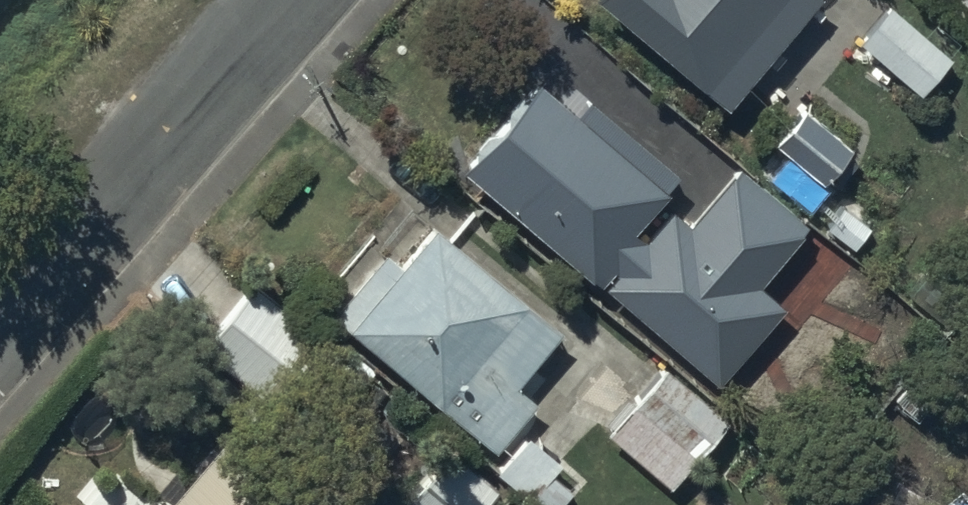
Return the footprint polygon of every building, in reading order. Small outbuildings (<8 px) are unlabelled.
[(593,10),(721,115),(811,5),(804,0),(601,0),(593,10)] [(946,63),(888,12),(858,46),(917,97),(946,63)] [(535,90),(460,181),(595,293),(650,228),(645,224),(678,184),(587,108),(575,123),(535,90)] [(860,166),(804,119),(757,178),(857,260),(883,229),(839,193),(860,166)] [(801,229),(740,176),(686,240),(748,292),(801,229)] [(384,260),(329,325),(487,457),(528,408),(512,395),(559,339),(430,231),(396,271),(384,260)] [(312,351),(250,296),(200,353),(262,407),(312,351)] [(728,426),(665,371),(606,439),(669,494),(728,426)] [(458,459),(417,504),(491,504),(499,495),(458,459)]
